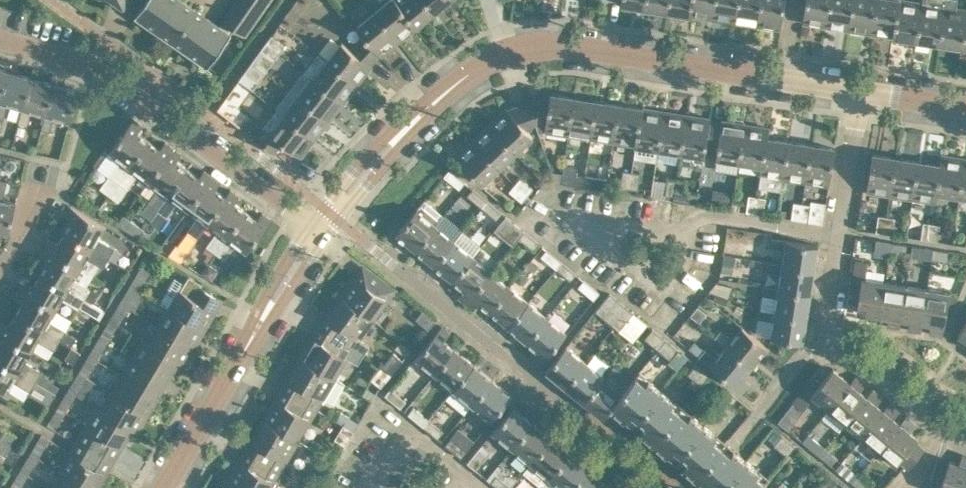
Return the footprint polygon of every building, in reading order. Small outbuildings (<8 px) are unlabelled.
[(184,0),(146,0),(135,15),(208,66),(231,33),(184,0)] [(223,20),(244,35),(268,0),(236,0),(223,20)] [(375,11),(399,40),(417,25),(396,0),(388,0),(375,11)] [(417,25),(435,10),(426,0),(396,0),(417,25)] [(435,10),(448,0),(426,0),(435,10)] [(547,10),(564,10),(564,0),(546,0),(547,10)] [(644,7),(667,10),(668,0),(645,0),(644,7)] [(667,10),(689,14),(692,0),(668,0),(667,10)] [(689,14),(712,17),(715,0),(692,0),(689,14)] [(712,17),(734,21),(737,0),(715,0),(712,17)] [(757,24),(761,0),(737,0),(734,21),(757,24)] [(757,24),(781,28),(785,0),(761,0),(757,24)] [(825,25),(829,0),(806,0),(803,22),(825,25)] [(825,25),(849,29),(853,0),(829,0),(825,25)] [(871,32),(876,0),(853,0),(849,29),(871,32)] [(894,36),(899,0),(876,0),(871,32),(894,36)] [(916,39),(922,2),(909,0),(899,0),(894,36),(916,39)] [(922,2),(916,39),(939,43),(945,5),(946,0),(923,0),(922,2)] [(945,5),(939,43),(961,46),(962,46),(965,19),(965,9),(945,5)] [(381,55),(399,40),(375,11),(357,26),(364,34),(380,54),(381,55)] [(370,63),(380,54),(364,34),(351,48),(341,41),(327,59),(327,60),(357,83),(372,64),(370,63)] [(271,35),(266,42),(280,51),(285,44),(271,35)] [(275,58),(280,51),(266,42),(261,49),(275,58)] [(318,52),(304,70),(343,101),(357,83),(327,60),(327,59),(318,52)] [(9,70),(0,67),(0,100),(9,70)] [(1,129),(8,103),(22,107),(23,107),(32,77),(9,70),(0,100),(0,129),(1,129)] [(304,70),(290,89),(329,119),(343,101),(304,70)] [(258,81),(244,71),(239,79),(252,88),(253,88),(258,81)] [(22,107),(18,122),(27,124),(31,110),(45,114),(46,114),(55,83),(32,77),(23,107),(22,107)] [(239,79),(218,108),(231,117),(240,124),(247,114),(238,107),(252,88),(239,79)] [(55,83),(46,114),(45,114),(41,128),(50,131),(55,116),(70,121),(79,90),(55,83)] [(285,113),(315,137),(329,119),(290,89),(276,107),(285,113)] [(529,103),(536,126),(538,131),(544,130),(569,133),(574,97),(551,93),(550,95),(529,103)] [(596,100),(574,97),(569,133),(591,137),(596,100)] [(591,137),(613,140),(619,104),(596,100),(591,137)] [(507,107),(490,123),(516,151),(532,135),(526,129),(536,126),(529,103),(509,109),(507,107)] [(613,140),(636,144),(641,107),(619,104),(613,140)] [(641,107),(636,144),(659,147),(664,111),(641,107)] [(664,111),(659,147),(681,151),(687,114),(664,111)] [(301,156),(315,137),(285,113),(271,131),(263,125),(255,137),(274,152),(282,141),(301,156)] [(695,162),(702,163),(704,155),(705,155),(706,144),(710,120),(710,118),(687,114),(681,151),(693,153),(692,157),(695,162)] [(103,183),(113,189),(149,139),(138,131),(143,124),(134,118),(110,151),(121,159),(110,174),(103,183)] [(716,157),(739,161),(745,123),(744,123),(744,121),(742,119),(735,118),(733,119),(733,121),(722,120),(722,122),(710,120),(706,144),(705,155),(704,155),(702,163),(702,165),(707,166),(709,156),(716,157)] [(490,123),(473,139),(499,166),(516,151),(490,123)] [(745,123),(739,161),(761,164),(762,164),(766,136),(768,137),(769,127),(745,123)] [(18,125),(16,133),(23,135),(25,127),(18,125)] [(761,164),(760,174),(783,177),(789,140),(768,137),(766,136),(762,164),(761,164)] [(112,190),(121,197),(139,173),(149,180),(173,147),(165,141),(160,148),(149,139),(113,189),(112,190)] [(481,183),(496,169),(499,166),(473,139),(456,155),(481,183)] [(783,177),(806,181),(812,143),(789,140),(783,177)] [(835,147),(812,143),(806,181),(829,184),(835,147)] [(159,188),(148,203),(157,210),(188,168),(176,159),(181,153),(173,147),(149,180),(159,188)] [(867,190),(886,193),(890,194),(896,157),(872,153),(867,190)] [(936,191),(938,191),(959,195),(965,158),(941,154),(940,164),(941,164),(936,191)] [(918,160),(896,157),(890,194),(913,197),(918,160)] [(940,164),(918,160),(913,197),(936,201),(938,191),(936,191),(941,164),(940,164)] [(565,164),(562,182),(583,185),(584,176),(575,174),(577,166),(565,164)] [(188,168),(157,210),(166,216),(178,201),(188,208),(212,175),(204,169),(199,176),(188,168)] [(465,181),(449,168),(444,175),(459,188),(465,181)] [(623,170),(620,186),(629,187),(632,171),(623,170)] [(640,172),(632,171),(629,187),(638,189),(640,172)] [(187,231),(197,238),(208,223),(207,223),(226,196),(226,195),(215,188),(220,181),(212,175),(188,208),(198,216),(187,231)] [(585,175),(584,176),(583,185),(606,189),(608,178),(585,175)] [(533,187),(520,177),(515,183),(528,194),(533,187)] [(677,178),(668,177),(665,193),(665,198),(673,200),(677,178)] [(0,178),(0,231),(10,233),(16,201),(3,199),(7,180),(0,178)] [(685,179),(677,178),(673,200),(691,203),(692,193),(688,192),(684,188),(685,179)] [(509,190),(522,201),(528,194),(515,183),(509,190)] [(467,194),(481,206),(487,199),(473,187),(467,194)] [(203,250),(210,255),(213,250),(216,252),(246,210),(234,202),(239,195),(231,188),(226,195),(226,196),(207,223),(208,223),(217,230),(207,245),(203,250)] [(714,193),(713,201),(728,203),(729,192),(726,191),(725,194),(714,193)] [(749,194),(746,211),(755,212),(757,195),(749,194)] [(766,197),(757,195),(755,212),(763,213),(766,197)] [(435,223),(441,216),(443,214),(424,199),(396,233),(416,249),(436,224),(435,223)] [(502,212),(487,199),(481,206),(496,219),(502,212)] [(794,201),(791,218),(800,219),(802,202),(794,201)] [(811,204),(802,202),(800,219),(809,220),(811,204)] [(148,203),(141,212),(151,219),(157,210),(148,203)] [(72,218),(65,230),(116,261),(122,251),(99,237),(105,225),(71,205),(65,214),(72,218)] [(151,219),(149,221),(159,227),(166,216),(157,210),(151,219)] [(257,218),(246,210),(216,252),(225,258),(236,243),(247,251),(271,218),(262,212),(257,218)] [(145,227),(123,213),(118,222),(139,236),(145,227)] [(876,230),(884,231),(887,215),(878,214),(876,230)] [(494,229),(513,244),(519,237),(525,230),(506,215),(494,229)] [(895,217),(887,215),(884,231),(892,232),(895,217)] [(436,224),(416,249),(434,264),(460,232),(441,216),(435,223),(436,224)] [(921,237),(929,238),(932,222),(924,220),(921,237)] [(940,223),(932,222),(929,238),(937,239),(940,223)] [(460,232),(434,264),(452,279),(473,255),(481,245),(462,229),(460,232)] [(110,271),(116,261),(65,230),(58,243),(51,238),(46,247),(80,268),(87,257),(110,271)] [(539,242),(525,230),(519,237),(534,249),(539,242)] [(770,246),(784,248),(782,263),(814,268),(818,244),(771,236),(770,246)] [(860,252),(887,253),(888,241),(861,240),(860,252)] [(889,250),(904,252),(906,243),(890,241),(889,250)] [(175,245),(169,254),(180,260),(185,251),(175,245)] [(931,259),(932,256),(933,248),(912,245),(910,255),(931,259)] [(48,259),(41,272),(84,298),(86,296),(90,288),(74,278),(80,268),(46,247),(41,255),(48,259)] [(541,255),(556,267),(562,261),(547,248),(541,255)] [(947,259),(949,251),(933,248),(932,256),(947,259)] [(465,302),(492,270),(473,255),(452,279),(464,289),(458,296),(465,302)] [(860,293),(857,311),(879,314),(884,281),(866,278),(868,261),(855,259),(850,291),(860,293)] [(758,260),(757,268),(766,269),(766,270),(780,272),(778,287),(810,293),(814,268),(782,263),(781,263),(758,260)] [(576,273),(562,261),(556,267),(571,280),(576,273)] [(342,295),(374,319),(396,289),(364,266),(351,284),(349,282),(340,295),(342,296),(342,295)] [(142,267),(132,284),(138,288),(148,271),(142,267)] [(473,308),(479,301),(490,310),(510,285),(492,270),(465,302),(473,308)] [(80,306),(87,310),(92,302),(84,298),(41,272),(33,284),(26,280),(21,288),(56,309),(62,299),(78,308),(80,306)] [(189,274),(169,307),(204,328),(222,298),(201,285),(202,283),(189,274)] [(584,279),(578,286),(594,299),(599,292),(584,279)] [(901,318),(900,318),(905,284),(884,281),(879,314),(888,316),(887,325),(899,327),(901,318)] [(715,283),(709,290),(725,295),(728,286),(715,283)] [(138,289),(138,288),(132,284),(121,302),(128,306),(134,308),(142,296),(138,289)] [(905,284),(900,318),(901,318),(909,319),(908,329),(921,331),(922,321),(921,321),(927,287),(905,284)] [(529,301),(510,285),(490,310),(508,325),(529,301)] [(774,312),(806,317),(810,293),(778,287),(763,285),(762,294),(777,296),(774,311),(774,312)] [(927,287),(921,321),(922,321),(931,323),(929,332),(943,334),(949,291),(927,287)] [(71,346),(75,337),(65,331),(66,330),(49,320),(56,309),(21,288),(16,296),(23,301),(16,313),(60,340),(70,345),(71,346)] [(90,288),(86,296),(94,301),(99,293),(90,288)] [(595,310),(614,326),(629,308),(610,292),(595,310)] [(716,293),(714,299),(726,304),(728,298),(716,293)] [(353,347),(374,319),(342,295),(342,296),(327,316),(321,326),(337,337),(353,347)] [(529,301),(508,325),(527,341),(548,316),(529,301)] [(121,302),(110,319),(117,324),(119,320),(128,306),(121,302)] [(169,307),(159,324),(193,345),(204,328),(169,307)] [(696,307),(689,315),(697,321),(704,313),(696,307)] [(634,312),(629,308),(614,326),(619,330),(634,312)] [(436,320),(423,309),(416,318),(429,328),(436,320)] [(770,336),(803,341),(806,317),(774,312),(774,311),(759,309),(758,318),(773,320),(770,336)] [(54,349),(60,340),(16,313),(9,325),(2,321),(0,323),(0,331),(31,350),(38,340),(54,349)] [(567,332),(548,316),(527,341),(538,350),(532,357),(540,364),(567,332)] [(637,333),(646,324),(637,316),(628,326),(637,333)] [(117,324),(110,319),(100,337),(107,341),(115,328),(117,324)] [(178,360),(183,363),(193,345),(159,324),(148,342),(148,343),(178,360)] [(415,357),(435,373),(455,348),(444,339),(450,332),(442,325),(415,357)] [(299,357),(301,358),(335,378),(353,347),(337,337),(321,326),(314,336),(309,345),(307,344),(299,357)] [(726,345),(751,366),(767,346),(742,326),(732,339),(720,329),(714,336),(726,346),(726,345)] [(644,337),(651,343),(659,333),(652,327),(644,337)] [(35,381),(47,388),(54,392),(58,385),(51,382),(53,379),(40,372),(41,371),(25,361),(31,350),(0,331),(0,359),(35,381)] [(679,349),(659,333),(651,343),(670,359),(679,349)] [(100,337),(91,351),(90,354),(97,358),(99,355),(107,341),(100,337)] [(751,366),(726,345),(726,346),(717,357),(695,339),(689,347),(699,355),(742,391),(749,383),(742,377),(751,366)] [(178,360),(148,343),(148,342),(144,340),(134,357),(168,377),(178,360)] [(566,344),(546,369),(565,385),(586,360),(566,344)] [(71,346),(70,345),(64,356),(73,361),(79,351),(71,346)] [(474,363),(455,348),(435,373),(453,388),(474,363)] [(393,352),(381,366),(392,373),(403,359),(393,352)] [(97,358),(90,354),(79,372),(86,376),(94,363),(97,358)] [(168,377),(134,357),(123,374),(157,395),(168,377)] [(284,388),(317,408),(335,378),(301,358),(284,388)] [(35,381),(0,359),(0,388),(6,392),(13,381),(30,390),(35,381)] [(586,360),(565,385),(584,401),(605,376),(586,360)] [(453,388),(472,404),(493,379),(474,363),(453,388)] [(687,373),(701,384),(709,374),(696,363),(687,373)] [(381,386),(392,373),(381,366),(372,378),(381,386)] [(813,396),(828,408),(850,382),(833,368),(821,382),(814,375),(793,401),(803,409),(813,396)] [(611,407),(625,418),(628,414),(643,427),(640,431),(667,453),(671,449),(685,462),(682,466),(700,481),(709,487),(710,487),(713,484),(717,487),(760,487),(765,481),(756,473),(759,470),(733,449),(730,452),(727,449),(714,438),(717,435),(639,370),(622,390),(624,392),(611,407)] [(69,389),(75,393),(78,390),(86,376),(79,372),(69,389)] [(157,395),(123,374),(113,392),(147,412),(157,395)] [(821,416),(838,430),(845,422),(867,395),(860,390),(866,382),(856,374),(850,382),(828,408),(821,416)] [(605,376),(584,401),(603,417),(611,407),(624,392),(622,390),(605,376)] [(512,395),(493,379),(472,404),(491,419),(512,395)] [(715,396),(729,407),(737,397),(724,386),(715,396)] [(390,387),(385,394),(401,407),(406,400),(390,387)] [(39,400),(47,405),(54,392),(47,388),(39,400)] [(263,419),(265,420),(299,440),(317,408),(284,388),(278,398),(273,407),(270,406),(263,419)] [(867,395),(845,422),(862,435),(883,409),(877,403),(883,396),(873,388),(867,395)] [(58,407),(65,411),(73,398),(75,393),(69,389),(58,407)] [(102,410),(132,427),(136,430),(147,412),(113,392),(103,409),(102,410)] [(862,435),(879,449),(900,423),(893,417),(899,410),(890,402),(883,409),(862,435)] [(408,413),(423,425),(429,418),(414,406),(408,413)] [(492,431),(511,446),(532,421),(513,406),(492,431)] [(56,425),(65,411),(58,407),(49,421),(56,425)] [(98,407),(87,424),(121,444),(132,427),(102,410),(103,409),(98,407)] [(785,410),(778,419),(788,428),(795,418),(785,410)] [(335,419),(343,424),(354,430),(359,422),(340,411),(335,419)] [(443,430),(429,418),(423,425),(438,437),(443,430)] [(247,451),(264,461),(281,471),(299,440),(265,420),(253,441),(247,451)] [(550,437),(532,421),(511,446),(530,461),(550,437)] [(918,437),(900,423),(879,449),(896,464),(899,460),(909,467),(924,448),(915,440),(918,437)] [(121,444),(87,424),(74,447),(106,466),(114,454),(115,455),(121,444)] [(345,444),(354,430),(343,424),(335,438),(345,444)] [(10,445),(16,435),(0,425),(0,439),(10,445)] [(445,443),(461,456),(474,440),(459,427),(445,443)] [(774,444),(787,454),(795,445),(782,434),(774,444)] [(807,443),(819,453),(824,446),(812,436),(807,443)] [(550,437),(530,461),(549,477),(569,452),(550,437)] [(39,438),(31,452),(38,456),(46,442),(39,438)] [(16,455),(19,450),(10,445),(0,439),(0,452),(4,455),(7,450),(16,455)] [(467,461),(476,469),(491,451),(482,443),(467,461)] [(837,456),(824,446),(819,453),(831,463),(837,456)] [(74,447),(60,470),(66,473),(92,487),(96,487),(101,479),(99,478),(106,466),(74,447)] [(228,482),(238,487),(271,487),(281,471),(264,461),(247,451),(241,460),(236,469),(234,468),(226,481),(228,482)] [(31,452),(21,469),(28,473),(29,470),(38,456),(31,452)] [(562,487),(571,487),(588,467),(569,452),(549,477),(562,487)] [(965,482),(965,455),(962,453),(959,462),(950,459),(948,463),(937,459),(928,482),(940,487),(939,487),(964,487),(965,482)] [(840,471),(852,481),(858,474),(846,464),(840,471)] [(606,483),(588,467),(571,487),(602,487),(606,483)] [(10,487),(12,487),(19,487),(26,477),(28,473),(21,469),(10,487)] [(66,473),(57,487),(92,487),(66,473)] [(499,487),(509,487),(511,486),(496,474),(490,481),(499,487)] [(858,474),(852,481),(861,487),(867,487),(870,484),(858,474)]
